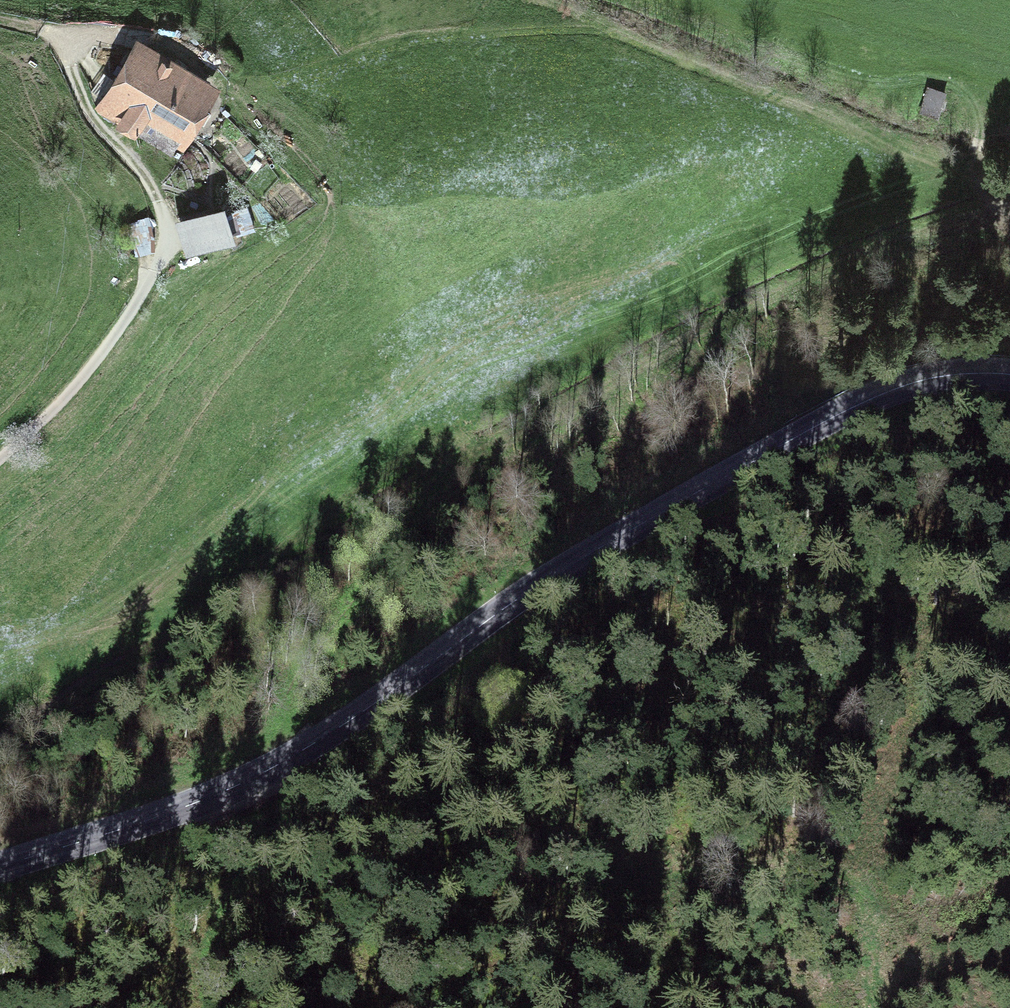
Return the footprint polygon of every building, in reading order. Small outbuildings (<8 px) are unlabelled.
[(131,52),(96,111),(132,133),(143,114),(180,135),(204,94),(131,52)] [(938,117),(944,93),(906,81),(899,106),(938,117)] [(219,213),(178,225),(187,254),(228,242),(219,213)] [(249,216),(237,218),(243,240),(254,238),(249,216)]
